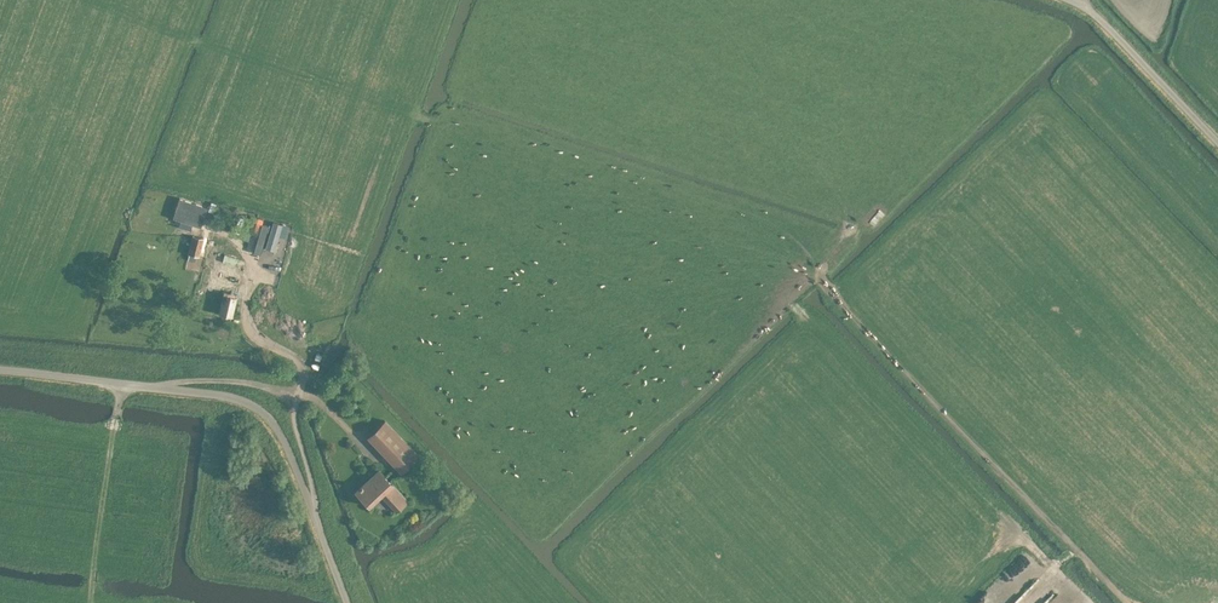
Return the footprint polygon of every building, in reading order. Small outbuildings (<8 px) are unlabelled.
[(207,206),(179,197),(172,217),(180,219),(191,223),(200,226),(207,206)] [(273,221),(265,246),(274,249),(278,233),(283,235),(286,225),(281,223),(273,221)] [(210,258),(200,302),(220,306),(219,312),(232,315),(237,293),(236,293),(240,275),(242,265),(232,263),(223,261),(210,258)] [(367,436),(401,472),(419,454),(385,418),(367,436)] [(368,504),(379,493),(396,510),(408,498),(393,483),(393,482),(379,468),(355,490),(368,504)]
